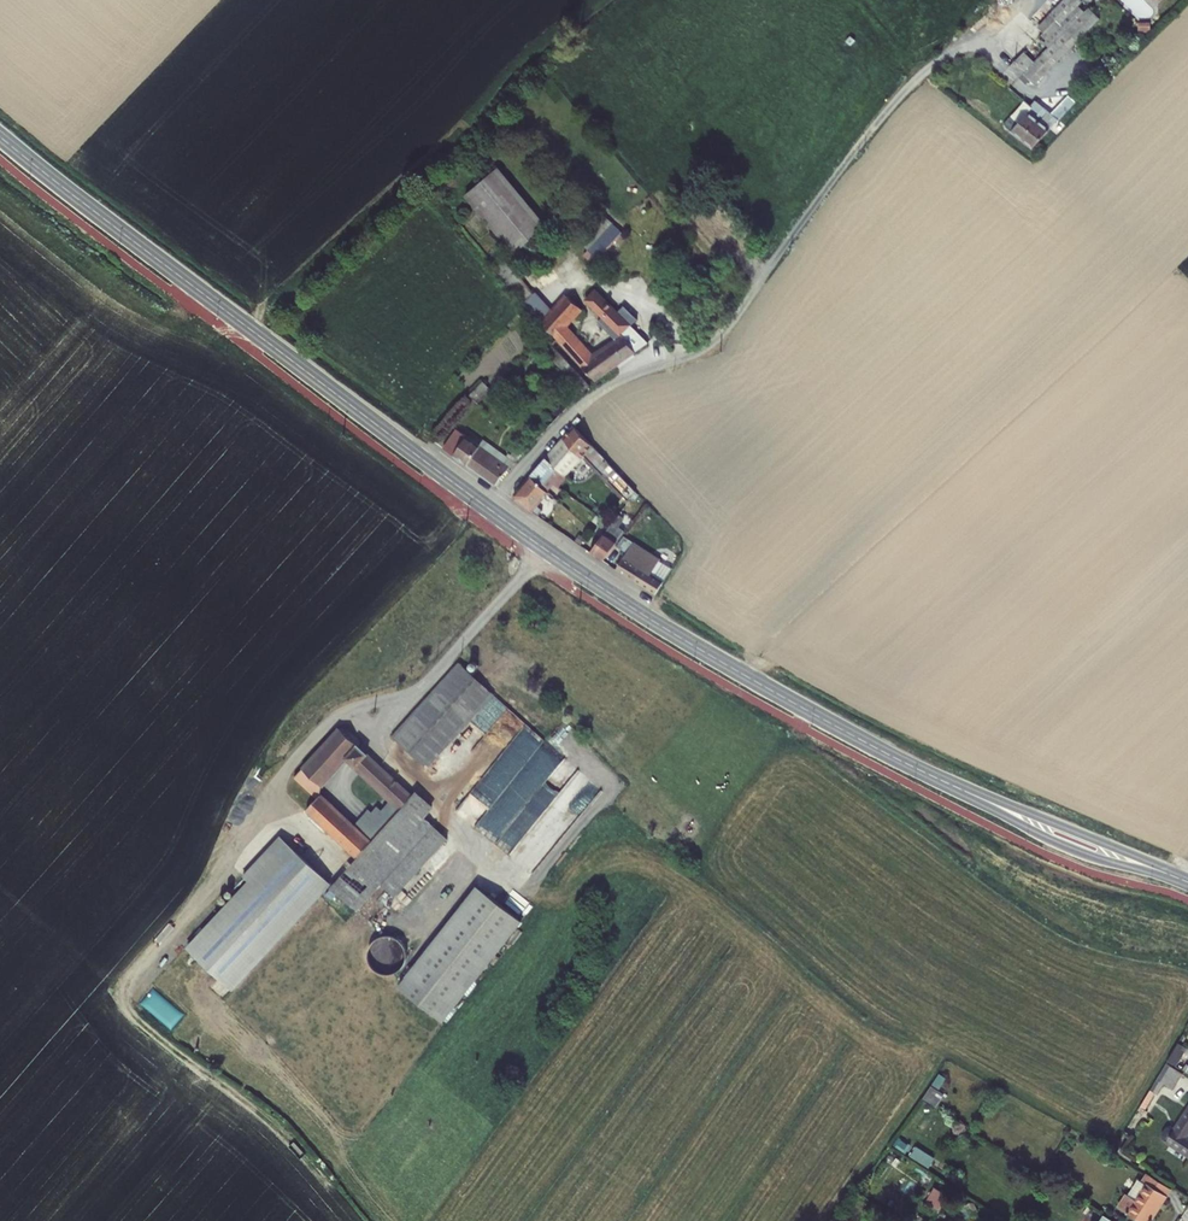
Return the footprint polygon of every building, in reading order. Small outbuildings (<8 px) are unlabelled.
[(1092,5),(1087,0),(1074,0),(1049,26),(1061,37),(1092,5)] [(1157,10),(1147,0),(1125,0),(1145,21),(1157,10)] [(1044,80),(1105,17),(1092,5),(1061,37),(1038,60),(1032,54),(1021,66),(1031,75),(1034,71),(1044,80)] [(1044,115),(1028,132),(1041,145),(1112,68),(1104,61),(1076,92),(1071,87),(1058,101),(1053,96),(1047,103),(1040,111),(1044,115)] [(1047,103),(1035,93),(1012,118),(1028,132),(1044,115),(1040,111),(1047,103)] [(509,177),(477,207),(527,261),(560,229),(509,177)] [(581,239),(599,255),(622,230),(605,213),(581,239)] [(586,362),(597,378),(636,349),(649,339),(639,326),(600,354),(570,328),(581,312),(567,299),(569,294),(559,286),(552,297),(560,306),(553,314),(545,307),(535,320),(586,362)] [(622,313),(596,291),(588,300),(624,332),(637,315),(627,307),(622,313)] [(594,389),(573,365),(565,373),(586,396),(594,389)] [(551,460),(569,478),(591,452),(607,465),(611,460),(579,427),(551,460)] [(508,469),(481,448),(459,432),(446,447),(497,484),(508,469)] [(488,440),(481,448),(508,469),(516,461),(488,440)] [(516,499),(537,515),(554,495),(549,491),(558,481),(563,486),(569,478),(551,460),(516,499)] [(537,515),(542,519),(565,492),(560,489),(563,486),(558,481),(549,491),(554,495),(537,515)] [(631,504),(592,553),(606,563),(634,526),(627,521),(637,509),(631,504)] [(623,553),(612,567),(641,588),(655,597),(664,584),(652,575),(660,562),(639,546),(630,557),(623,553)] [(406,729),(431,769),(496,700),(461,668),(406,729)] [(406,729),(406,728),(394,741),(428,772),(431,769),(406,729)] [(347,762),(359,749),(340,731),(301,773),(320,791),(347,762)] [(347,762),(355,771),(368,757),(359,749),(347,762)] [(484,827),(538,870),(605,787),(560,752),(557,756),(558,764),(547,778),(546,768),(535,770),(546,779),(522,808),(488,814),(483,821),(484,827)] [(298,807),(340,845),(357,861),(367,849),(389,825),(413,799),(368,757),(355,771),(362,777),(374,788),(363,799),(372,807),(352,829),(312,792),(298,807)] [(352,788),(363,799),(374,788),(362,777),(352,788)] [(417,797),(413,799),(389,825),(405,841),(433,811),(417,797)] [(373,875),(405,841),(389,825),(367,849),(357,861),(373,875)] [(252,867),(259,874),(291,903),(321,870),(282,834),(263,855),(252,867)] [(332,853),(350,870),(357,861),(340,845),(332,853)] [(242,857),(252,867),(263,855),(252,846),(242,857)] [(229,869),(234,873),(248,885),(256,876),(238,860),(229,869)] [(256,876),(248,885),(280,914),(291,903),(259,874),(256,876)] [(483,885),(403,981),(445,1017),(525,921),(483,885)] [(1183,1070),(1187,1063),(1187,1049),(1186,1047),(1175,1065),(1183,1070)] [(1157,1095),(1168,1102),(1174,1092),(1182,1097),(1187,1088),(1187,1074),(1183,1070),(1175,1065),(1157,1095)] [(940,1105),(946,1091),(942,1089),(948,1076),(938,1071),(926,1098),(940,1105)] [(1187,1129),(1183,1126),(1175,1127),(1171,1134),(1172,1140),(1187,1150),(1187,1128),(1187,1129)] [(932,1165),(937,1155),(917,1146),(912,1156),(932,1165)] [(1153,1175),(1148,1183),(1154,1186),(1143,1203),(1139,1200),(1131,1212),(1144,1220),(1158,1220),(1178,1191),(1153,1175)] [(935,1187),(928,1201),(941,1208),(948,1193),(935,1187)]
